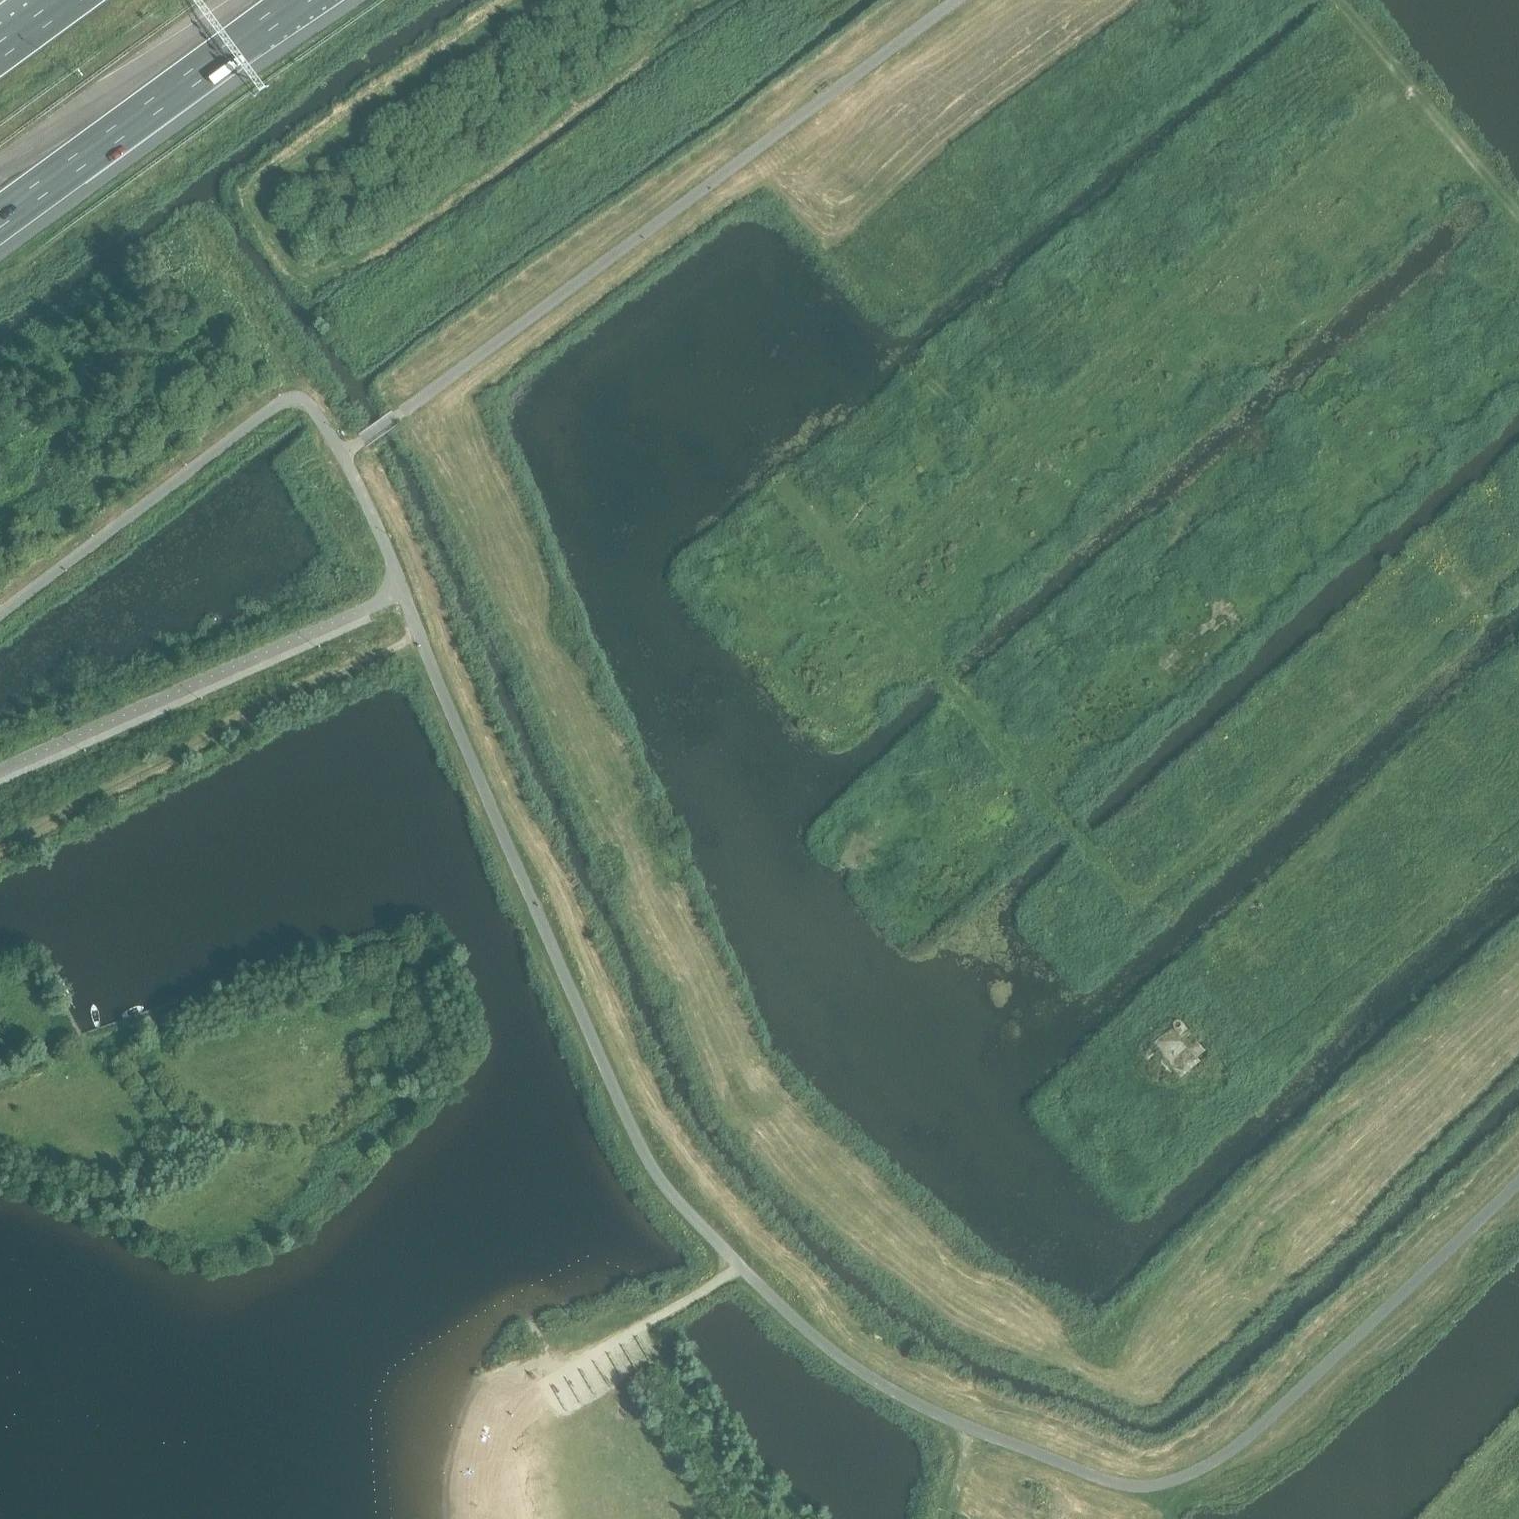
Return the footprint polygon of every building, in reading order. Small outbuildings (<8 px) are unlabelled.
[(1143,1055),(1141,1058),(1143,1061),(1146,1059),(1148,1062),(1155,1057),(1160,1062),(1158,1063),(1162,1070),(1165,1069),(1171,1074),(1175,1071),(1183,1078),(1203,1061),(1200,1058),(1208,1051),(1198,1040),(1193,1043),(1189,1038),(1193,1034),(1183,1021),(1178,1019),(1151,1041),(1152,1044),(1154,1046),(1151,1047),(1148,1045),(1144,1045),(1141,1047),(1140,1049),(1141,1051),(1143,1055)]
